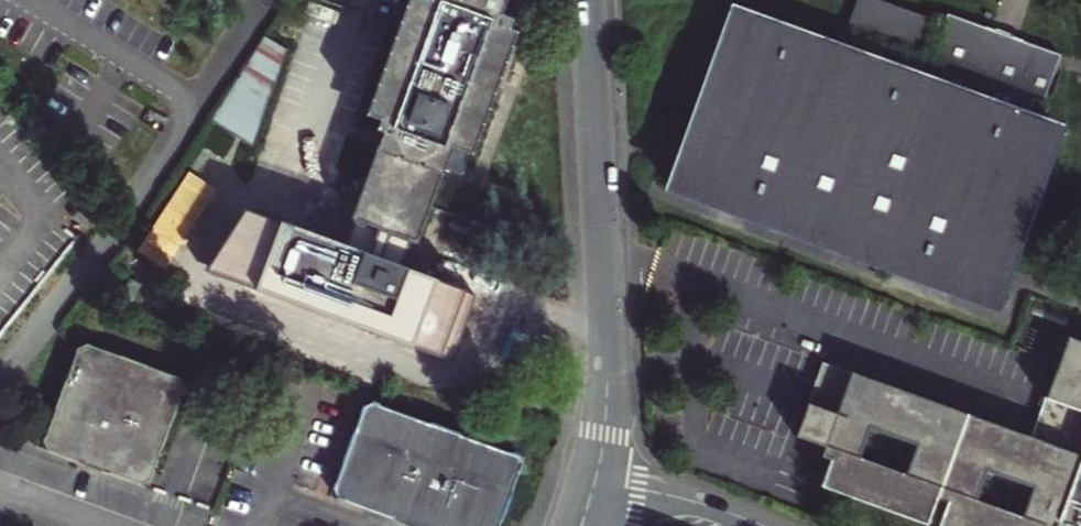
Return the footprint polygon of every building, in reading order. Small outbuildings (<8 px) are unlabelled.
[(418,244),(445,171),(441,169),(444,163),(462,113),(478,119),(479,117),(486,119),(518,33),(512,31),(515,22),(499,16),(504,3),(508,4),(509,0),(440,0),(439,4),(428,0),(415,0),(371,117),(381,121),(378,130),(389,135),(384,148),(380,147),(353,219),(418,244)] [(733,2),(664,192),(723,214),(996,312),(1011,271),(1065,122),(1028,108),(1031,99),(1043,102),(1058,57),(1003,36),(947,14),(933,50),(925,47),(934,22),(875,0),(858,0),(841,41),(733,2)] [(214,131),(249,146),(287,55),(251,40),(214,131)] [(80,231),(71,224),(58,241),(67,248),(80,231)] [(796,437),(833,450),(818,490),(921,525),(928,525),(939,500),(948,505),(939,525),(1080,525),(1080,342),(1069,337),(1047,397),(1034,434),(822,361),(796,437)] [(182,385),(83,348),(48,445),(145,483),(182,385)] [(370,402),(334,499),(408,525),(506,525),(530,460),(370,402)]
